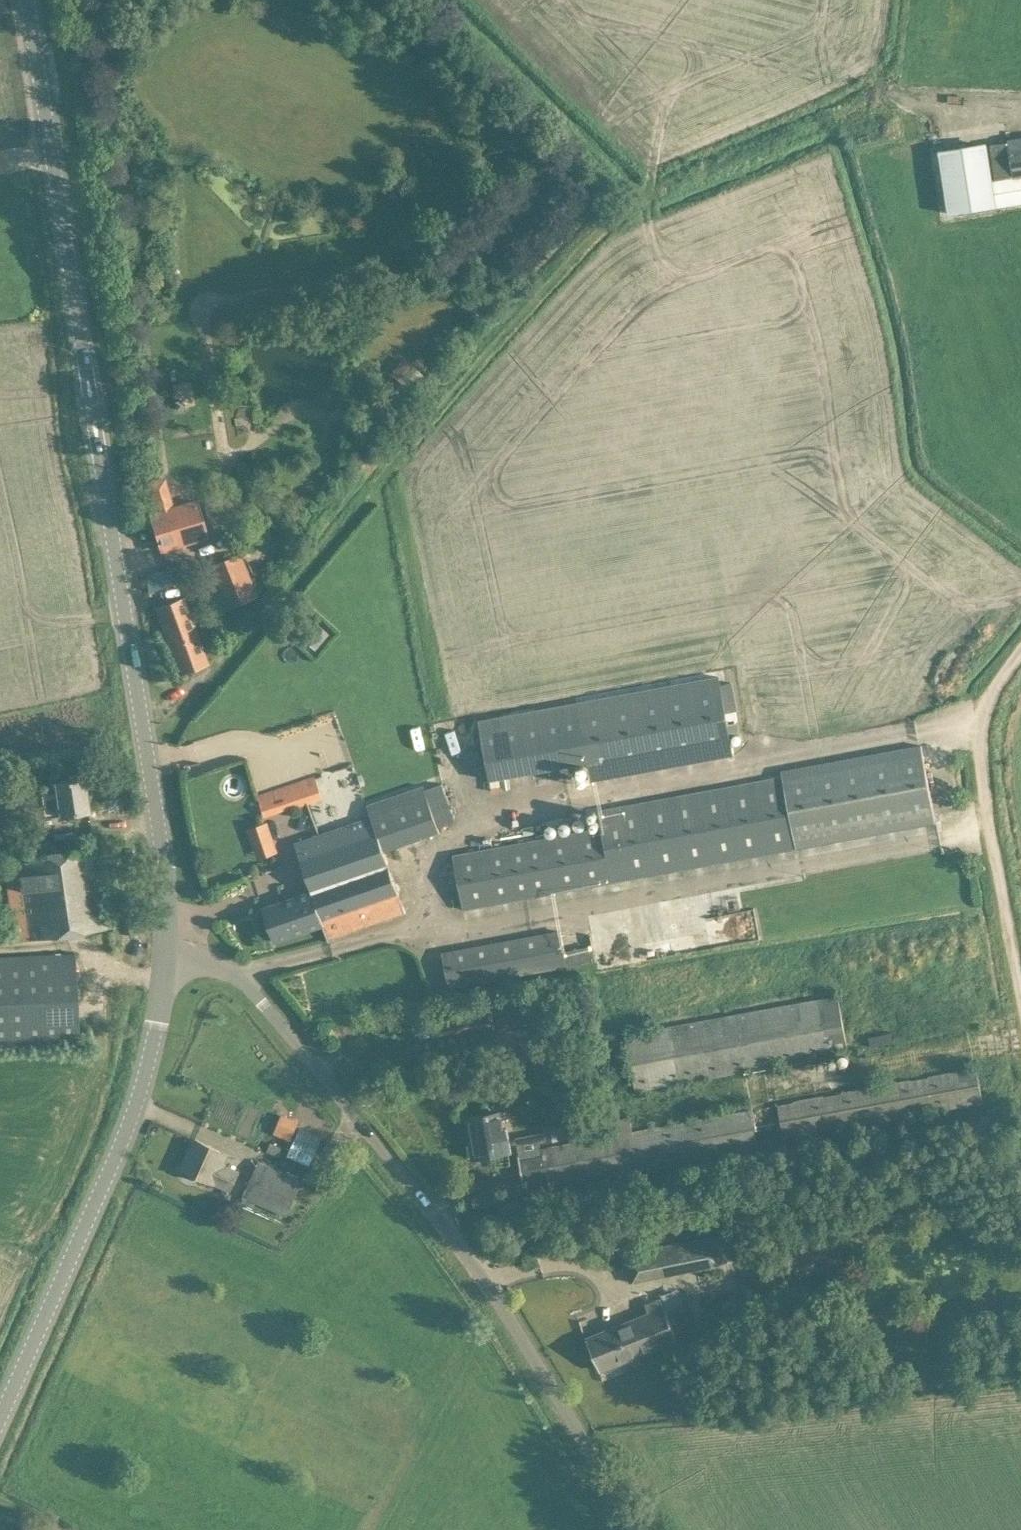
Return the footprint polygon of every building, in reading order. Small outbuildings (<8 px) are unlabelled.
[(1007,140),(1008,142),(991,145),(996,180),(992,180),(987,145),(939,153),(948,213),(1020,201),(1020,137),(1007,140)] [(404,357),(391,373),(410,389),(423,373),(404,357)] [(208,535),(197,500),(150,514),(160,549),(208,535)] [(241,552),(211,564),(229,607),(259,595),(241,552)] [(148,591),(180,581),(178,573),(176,566),(146,575),(148,591)] [(207,663),(200,644),(183,598),(156,608),(180,673),(207,663)] [(314,648),(327,633),(316,623),(303,639),(314,648)] [(719,676),(478,720),(489,779),(588,761),(591,780),(733,754),(728,724),(736,722),(735,719),(737,719),(736,710),(731,682),(721,684),(719,676)] [(462,907),(470,906),(937,821),(923,743),(780,770),(782,776),(597,810),(601,828),(453,855),(462,907)] [(26,820),(69,814),(89,811),(84,777),(54,782),(55,792),(53,792),(53,797),(23,801),(26,820)] [(321,798),(314,778),(257,798),(264,818),(321,798)] [(294,896),(263,907),(275,941),(323,924),(329,940),(408,912),(386,847),(438,828),(424,785),(367,805),(370,816),(354,821),(355,823),(295,844),(315,900),(298,906),(294,896)] [(255,817),(235,825),(247,855),(267,848),(255,817)] [(11,935),(27,932),(28,939),(106,928),(94,847),(16,858),(17,862),(2,863),(11,935)] [(448,986),(596,959),(593,944),(564,950),(560,930),(442,951),(448,986)] [(75,1046),(69,956),(0,961),(0,1052),(75,1046)] [(849,1052),(838,994),(624,1033),(635,1092),(849,1052)] [(878,1029),(859,1034),(861,1043),(880,1038),(878,1029)] [(983,1102),(977,1066),(778,1104),(784,1137),(983,1102)] [(291,1139),(299,1120),(282,1112),(274,1132),(291,1139)] [(473,1158),(511,1151),(506,1125),(501,1126),(499,1112),(470,1116),(474,1142),(471,1143),(473,1158)] [(517,1147),(518,1152),(524,1188),(756,1148),(750,1113),(632,1133),(630,1117),(614,1119),(616,1135),(541,1148),(539,1133),(519,1136),(521,1146),(517,1147)] [(580,1119),(543,1125),(546,1141),(583,1134),(580,1119)] [(197,1174),(230,1189),(238,1171),(222,1164),(227,1153),(195,1139),(182,1168),(183,1169),(182,1172),(183,1174),(193,1179),(195,1177),(197,1174)] [(245,1195),(242,1201),(253,1207),(256,1200),(287,1214),(294,1200),(302,1182),(258,1162),(250,1180),(244,1194),(245,1195)] [(731,1260),(726,1234),(624,1253),(629,1279),(731,1260)] [(599,1370),(618,1362),(678,1337),(660,1293),(644,1300),(650,1313),(586,1339),(599,1370)] [(61,1528),(43,1519),(38,1529),(67,1529),(61,1528)]
